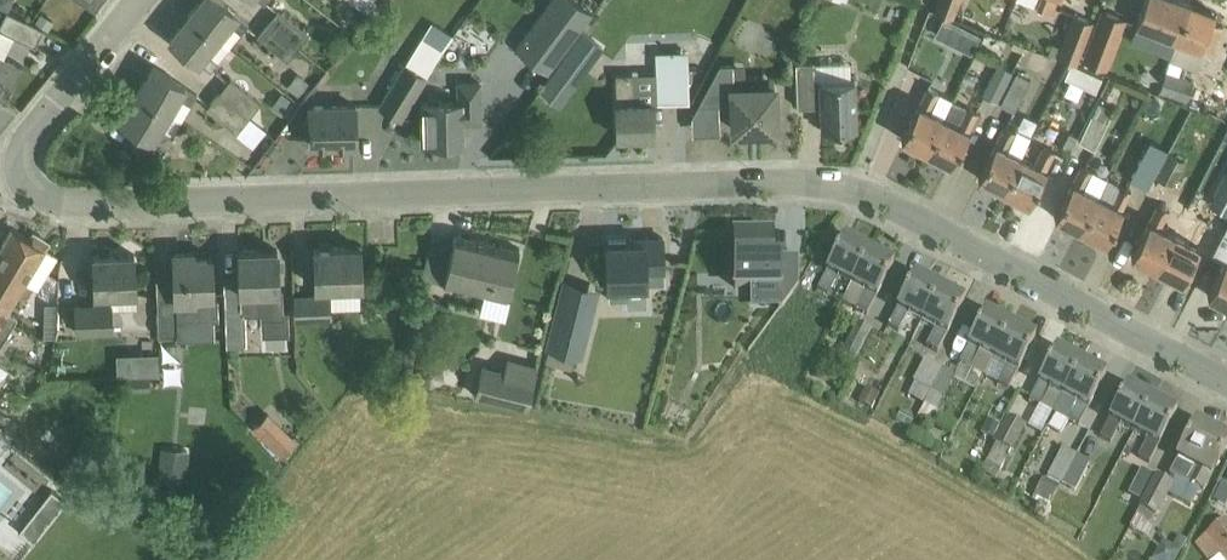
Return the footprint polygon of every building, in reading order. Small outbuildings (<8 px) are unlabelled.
[(95,9),(102,0),(82,0),(95,9)] [(199,19),(218,35),(230,22),(241,31),(249,21),(237,12),(238,11),(224,0),(199,0),(189,12),(199,19)] [(515,47),(547,71),(592,11),(577,0),(551,0),(515,47)] [(934,9),(953,16),(959,0),(937,0),(934,9)] [(1053,10),(1057,0),(1025,0),(1053,10)] [(1141,24),(1177,37),(1190,2),(1185,0),(1150,0),(1141,24)] [(1215,12),(1190,2),(1177,37),(1177,38),(1169,59),(1200,71),(1208,49),(1213,51),(1224,24),(1212,20),(1215,12)] [(278,7),(268,20),(298,45),(309,31),(278,7)] [(7,8),(0,22),(0,27),(35,44),(44,26),(7,8)] [(1103,9),(1083,58),(1105,67),(1125,18),(1103,9)] [(36,18),(48,28),(54,19),(42,10),(36,18)] [(169,37),(199,60),(199,59),(211,68),(218,59),(207,50),(218,35),(199,19),(189,12),(169,37)] [(1057,55),(1075,63),(1093,20),(1075,12),(1057,55)] [(934,34),(947,40),(956,20),(943,14),(934,34)] [(298,45),(268,20),(256,34),(287,59),(298,45)] [(559,105),(574,85),(603,47),(583,31),(539,90),(559,105)] [(401,116),(426,75),(443,48),(422,35),(405,62),(380,104),(401,116)] [(996,101),(1020,56),(1006,48),(982,93),(996,101)] [(7,97),(22,68),(0,57),(0,94),(7,97)] [(689,100),(688,57),(656,57),(657,101),(689,100)] [(813,61),(796,61),(797,105),(822,104),(822,127),(856,126),(855,78),(851,78),(850,61),(813,62),(813,61)] [(698,104),(692,114),(693,133),(719,131),(718,103),(734,102),(734,128),(744,127),(744,130),(767,129),(767,126),(776,126),(775,85),(733,87),(732,62),(720,63),(698,104)] [(179,95),(191,103),(197,92),(185,85),(185,84),(153,65),(137,92),(169,110),(179,95)] [(999,102),(1014,110),(1031,78),(1016,70),(999,102)] [(1101,76),(1088,70),(1082,84),(1095,89),(1101,76)] [(1166,70),(1159,90),(1187,100),(1194,80),(1166,70)] [(310,82),(298,72),(286,85),(299,95),(310,82)] [(633,72),(616,72),(618,134),(654,133),(653,100),(634,101),(633,72)] [(230,75),(218,90),(250,116),(262,101),(230,75)] [(481,119),(480,81),(459,81),(459,101),(423,102),(424,141),(462,140),(461,120),(481,119)] [(901,136),(927,149),(944,115),(930,108),(939,90),(928,85),(901,136)] [(249,118),(250,116),(218,90),(206,106),(251,141),(261,128),(249,118)] [(282,115),(294,100),(282,91),(270,107),(282,115)] [(158,158),(166,144),(173,133),(160,126),(169,110),(137,92),(121,119),(139,129),(131,142),(158,158)] [(1095,148),(1115,109),(1099,101),(1079,140),(1095,148)] [(356,142),(356,118),(356,102),(309,102),(310,143),(356,142)] [(944,115),(927,149),(952,162),(969,128),(978,111),(966,105),(957,122),(944,115)] [(996,142),(995,141),(978,175),(1003,188),(1021,154),(1007,147),(1016,130),(1005,124),(996,142)] [(1168,148),(1150,139),(1131,177),(1148,186),(1168,148)] [(1021,154),(1003,188),(1029,201),(1046,167),(1055,150),(1044,145),(1035,162),(1021,154)] [(1169,152),(1155,176),(1172,185),(1186,161),(1169,152)] [(1073,181),(1072,180),(1055,214),(1080,227),(1097,194),(1106,176),(1081,163),(1073,181)] [(1226,169),(1209,200),(1226,210),(1226,170),(1226,169)] [(1120,183),(1112,201),(1097,194),(1080,227),(1105,240),(1111,229),(1123,206),(1122,206),(1131,189),(1120,183)] [(1131,254),(1156,267),(1174,233),(1160,226),(1169,208),(1158,202),(1149,220),(1149,219),(1131,254)] [(1174,233),(1156,267),(1182,280),(1208,228),(1197,223),(1188,240),(1174,233)] [(14,299),(25,280),(39,289),(59,255),(45,247),(49,240),(34,231),(30,237),(13,226),(0,247),(0,290),(14,299)] [(444,281),(508,296),(520,246),(456,231),(444,281)] [(606,242),(608,283),(609,283),(610,298),(627,297),(626,283),(647,282),(646,270),(664,269),(663,236),(644,236),(644,241),(628,242),(627,237),(610,238),(610,242),(606,242)] [(772,255),(772,237),(734,238),(734,268),(738,268),(738,286),(776,286),(778,286),(778,308),(783,308),(798,286),(799,255),(772,255)] [(817,289),(829,295),(837,278),(851,285),(863,261),(869,251),(844,237),(826,272),(817,289)] [(315,247),(315,259),(316,293),(294,294),(295,318),(331,316),(330,307),(329,285),(360,284),(362,284),(361,245),(315,247)] [(261,312),(262,316),(284,316),(283,287),(279,287),(278,248),(239,249),(241,305),(226,306),(227,344),(246,344),(246,312),(261,312)] [(176,300),(214,298),(213,255),(195,256),(195,250),(173,251),(175,296),(158,296),(159,335),(177,334),(176,300)] [(842,302),(856,309),(867,315),(876,298),(894,264),(869,251),(863,261),(851,285),(842,302)] [(112,330),(111,307),(111,291),(136,290),(134,252),(93,254),(94,291),(96,291),(96,302),(76,303),(76,331),(112,330)] [(1226,259),(1225,259),(1208,293),(1226,303),(1226,256),(1226,259)] [(889,326),(913,338),(940,288),(914,274),(897,309),(889,326)] [(947,334),(947,335),(965,301),(940,288),(913,338),(914,339),(922,322),(936,329),(927,346),(938,351),(947,334)] [(0,290),(0,344),(17,315),(7,309),(14,299),(0,290)] [(424,297),(420,313),(427,314),(428,307),(436,309),(439,301),(424,297)] [(546,346),(549,347),(575,354),(581,355),(591,316),(556,307),(546,346)] [(985,311),(967,346),(968,346),(959,363),(983,376),(992,359),(1010,325),(985,311)] [(56,337),(56,325),(44,324),(44,336),(56,337)] [(872,332),(857,324),(841,353),(843,355),(839,362),(851,368),(857,357),(859,357),(872,332)] [(1010,325),(992,359),(1006,367),(998,384),(1008,389),(1017,372),(1018,372),(1036,338),(1010,325)] [(1054,413),(1075,372),(1081,362),(1056,348),(1038,383),(1039,383),(1030,400),(1054,413)] [(159,349),(118,349),(118,370),(159,370),(159,349)] [(474,394),(528,408),(539,364),(508,357),(505,371),(481,365),(474,394)] [(908,395),(924,403),(942,369),(925,360),(913,382),(915,383),(908,395)] [(181,361),(165,362),(166,378),(182,377),(181,361)] [(2,433),(31,395),(8,376),(6,379),(1,376),(7,366),(0,362),(0,431),(2,433)] [(1075,372),(1054,413),(1079,426),(1088,409),(1106,375),(1081,362),(1075,372)] [(377,379),(377,368),(367,368),(367,379),(377,379)] [(956,376),(942,369),(924,403),(938,410),(956,376)] [(151,388),(151,375),(132,375),(132,388),(151,388)] [(1101,437),(1111,442),(1119,428),(1133,435),(1146,409),(1152,399),(1127,385),(1109,419),(1109,420),(1101,437)] [(872,409),(880,394),(866,386),(858,401),(872,409)] [(1152,399),(1146,409),(1133,435),(1125,450),(1150,462),(1159,445),(1159,446),(1177,412),(1152,399)] [(990,407),(976,433),(987,439),(994,443),(1008,415),(990,407)] [(284,453),(297,436),(265,412),(252,430),(284,453)] [(996,444),(986,462),(1001,470),(1026,425),(1008,415),(994,443),(996,444)] [(1177,458),(1179,459),(1171,473),(1188,482),(1203,490),(1210,476),(1211,476),(1226,445),(1226,438),(1196,422),(1177,458)] [(186,485),(189,448),(161,447),(159,483),(186,485)] [(1044,477),(1031,501),(1048,510),(1051,504),(1076,457),(1063,450),(1047,479),(1044,477)] [(1076,457),(1063,484),(1074,491),(1089,464),(1076,457)] [(1141,468),(1135,479),(1149,486),(1155,476),(1141,468)] [(1157,479),(1131,528),(1146,536),(1172,487),(1157,479)] [(34,508),(50,520),(66,499),(50,487),(34,508)] [(1226,519),(1196,543),(1209,559),(1213,559),(1220,555),(1224,559),(1226,559),(1226,521),(1226,519)] [(1164,534),(1152,559),(1177,559),(1184,544),(1164,534)]
